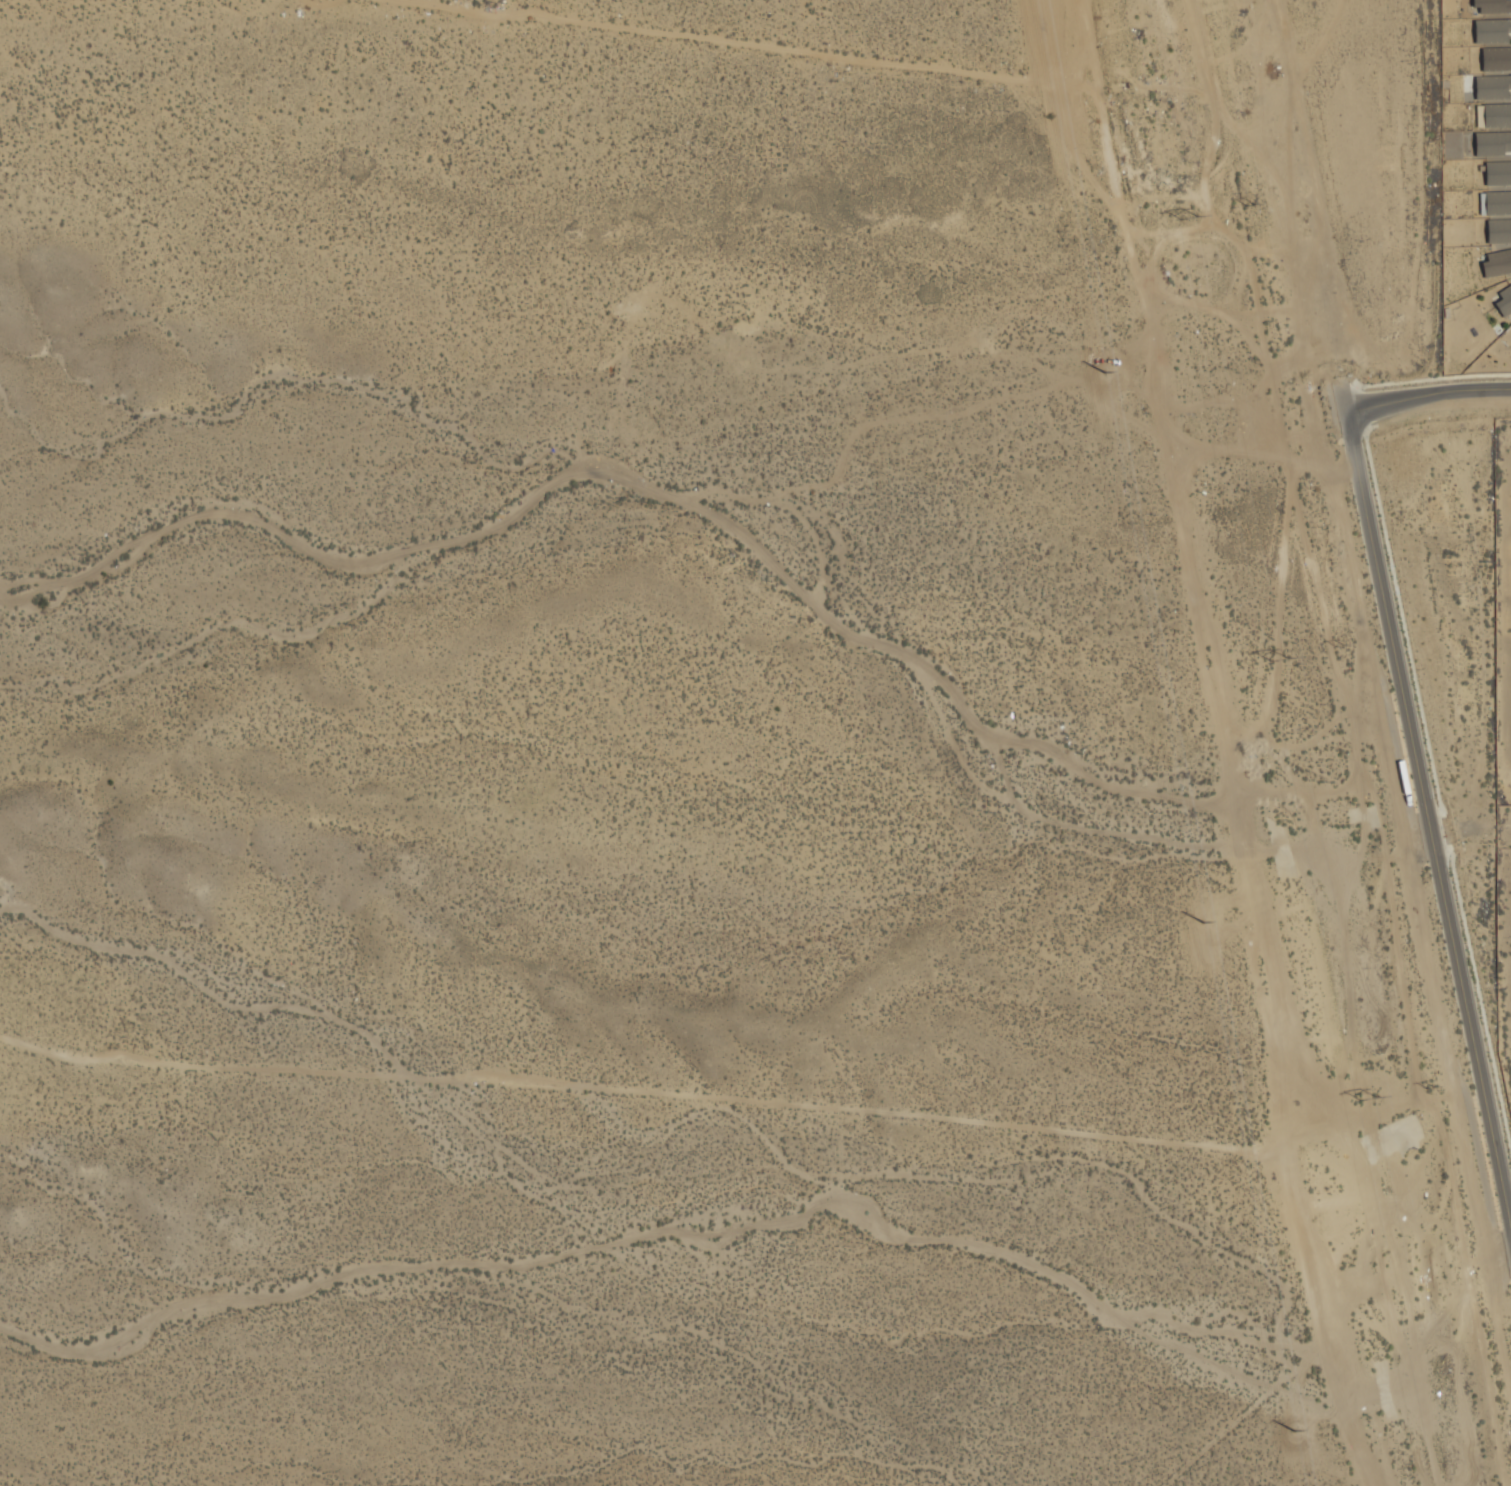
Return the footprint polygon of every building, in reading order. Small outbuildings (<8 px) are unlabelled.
[(1468,10),(1480,5),(1476,123),(1481,133),(1470,139),(1478,156),(1483,156),(1481,221),(1484,230),(1482,273),(1509,287),(1508,304),(1496,304),(1501,314),(1510,309),(1510,0),(1468,0),(1468,10)]
